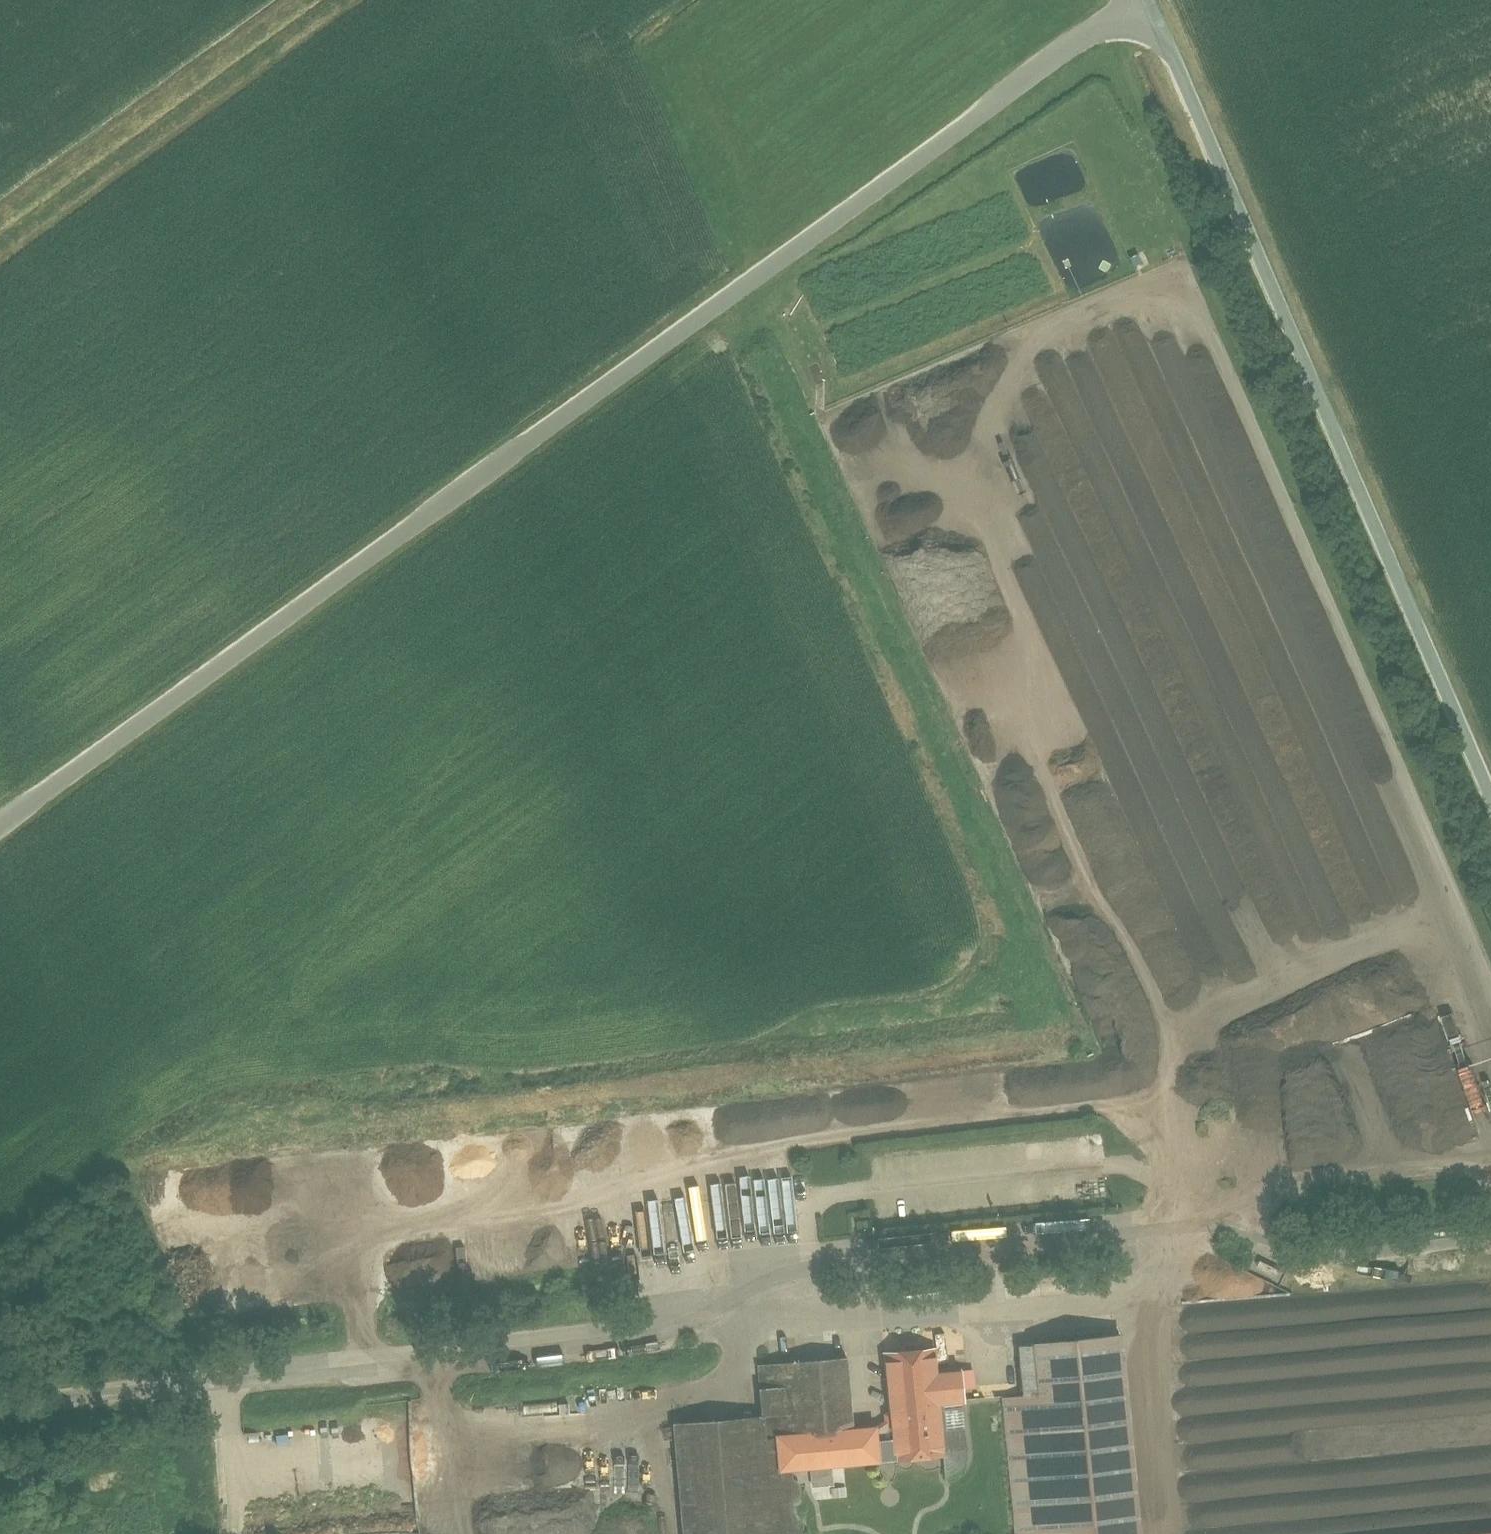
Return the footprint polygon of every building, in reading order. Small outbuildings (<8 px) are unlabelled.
[(695,1226),(693,1192),(685,1192),(687,1226),(695,1226)] [(998,1405),(1011,1533),(1140,1533),(1120,1342),(1029,1351),(1034,1401),(998,1405)] [(667,1422),(678,1533),(800,1533),(795,1476),(878,1468),(877,1460),(890,1459),(887,1423),(873,1425),(873,1417),(851,1419),(844,1353),(753,1361),(758,1413),(667,1422)] [(887,1423),(890,1459),(890,1464),(942,1459),(938,1416),(963,1414),(960,1379),(935,1381),(932,1355),(881,1360),(887,1423)]
